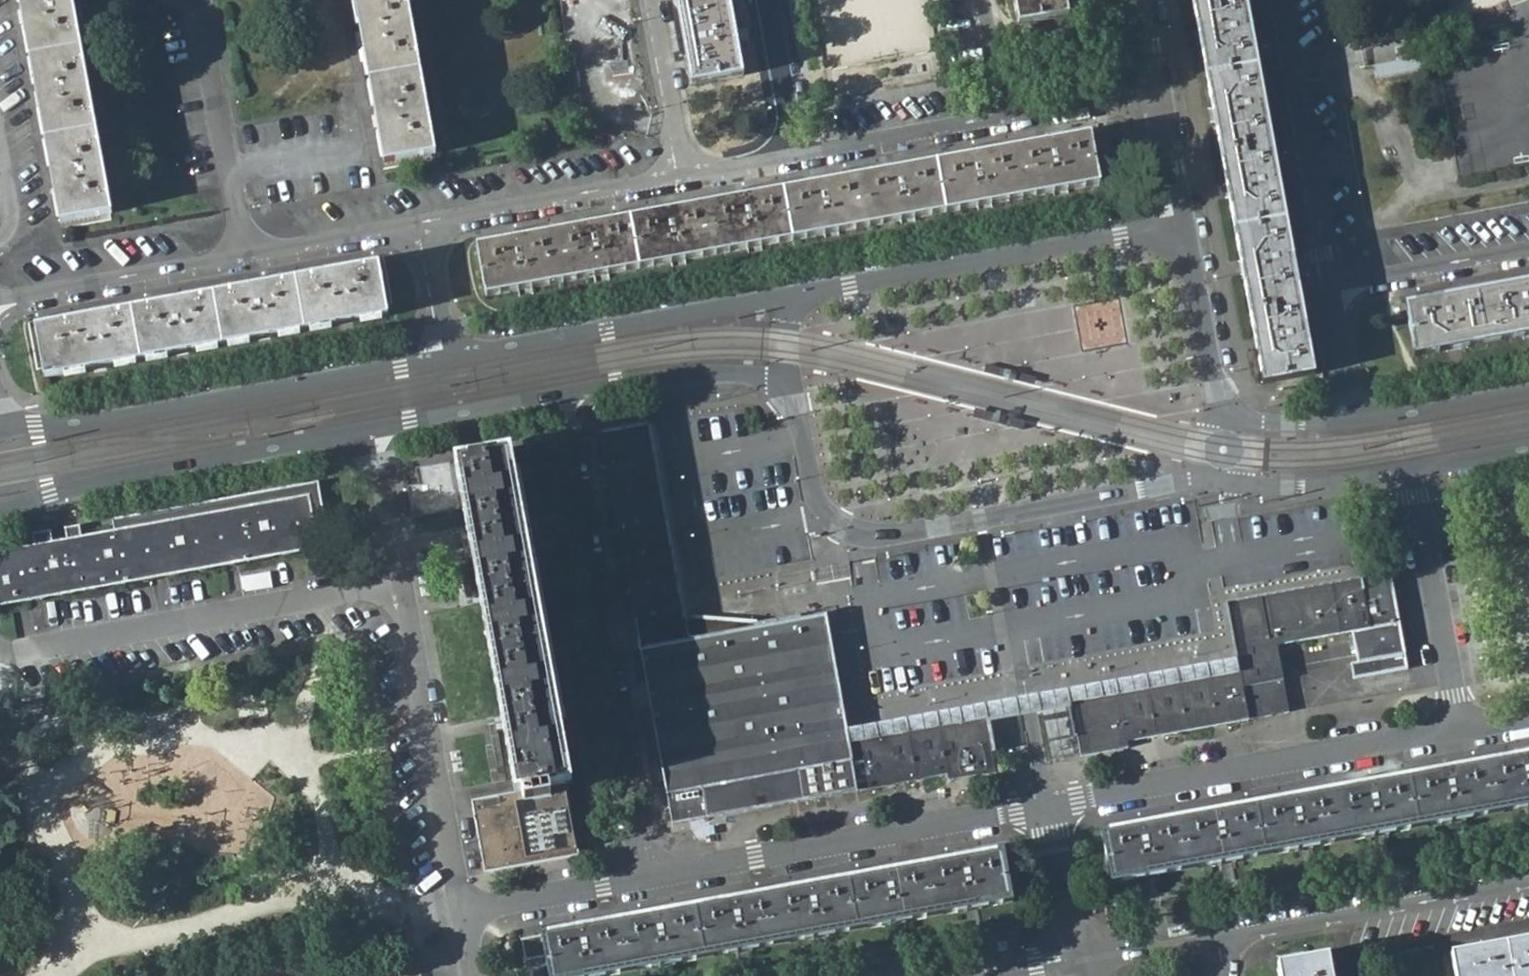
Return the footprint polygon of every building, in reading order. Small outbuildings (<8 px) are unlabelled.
[(51,225),(102,217),(66,0),(13,0),(51,225)] [(376,166),(430,156),(403,0),(347,0),(376,166)] [(729,0),(676,0),(692,85),(743,76),(729,0)] [(1065,0),(1013,0),(1017,23),(1068,14),(1065,0)] [(1263,382),(1276,379),(1313,372),(1246,0),(1194,0),(1216,120),(1263,382)] [(485,297),(1100,184),(1090,134),(476,246),(485,297)] [(47,380),(387,316),(378,266),(37,330),(47,380)] [(1406,306),(1410,330),(1415,356),(1528,335),(1528,283),(1406,306)] [(684,617),(677,593),(647,423),(593,432),(599,471),(606,469),(671,826),(947,777),(948,783),(996,774),(987,721),(849,745),(828,618),(761,630),(684,617)] [(571,782),(510,454),(415,471),(418,487),(407,489),(413,520),(465,511),(516,793),(472,800),(485,872),(580,856),(568,783),(571,782)] [(313,550),(304,497),(74,538),(72,530),(55,533),(56,541),(36,544),(34,536),(9,541),(10,549),(0,551),(0,607),(313,550)] [(1409,673),(1393,578),(1231,605),(1243,676),(1075,705),(1083,756),(1130,748),(1129,742),(1289,715),(1278,648),(1352,635),(1358,666),(1351,667),(1354,682),(1409,673)] [(1083,756),(1075,705),(1039,711),(1048,763),(1083,757),(1083,756)] [(1102,833),(1113,883),(1528,807),(1528,756),(1102,833)] [(1012,902),(1002,852),(542,933),(542,937),(549,975),(605,975),(1012,902)] [(528,975),(549,975),(542,937),(521,941),(528,975)] [(1452,953),(1456,975),(1528,975),(1528,940),(1452,953)] [(1327,954),(1278,963),(1281,975),(1332,975),(1327,954)]
